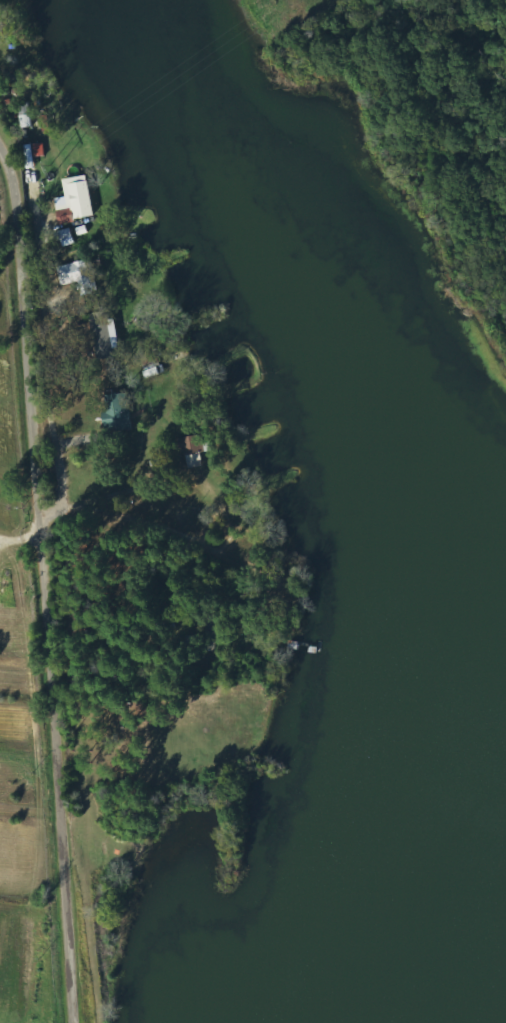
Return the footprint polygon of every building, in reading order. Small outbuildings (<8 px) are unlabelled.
[(29,169),(36,168),(34,157),(47,156),(45,143),(26,146),(29,169)] [(65,179),(68,205),(58,206),(60,223),(95,218),(89,175),(65,179)] [(76,244),(72,228),(58,232),(62,248),(76,244)] [(59,266),(62,286),(80,283),(82,296),(99,293),(93,261),(59,266)] [(113,338),(119,338),(116,319),(110,320),(109,312),(92,314),(97,359),(116,357),(113,338)] [(110,431),(132,430),(130,394),(109,395),(110,431)] [(190,469),(205,467),(203,453),(206,452),(204,436),(176,439),(177,450),(184,449),(185,457),(188,457),(190,469)]
